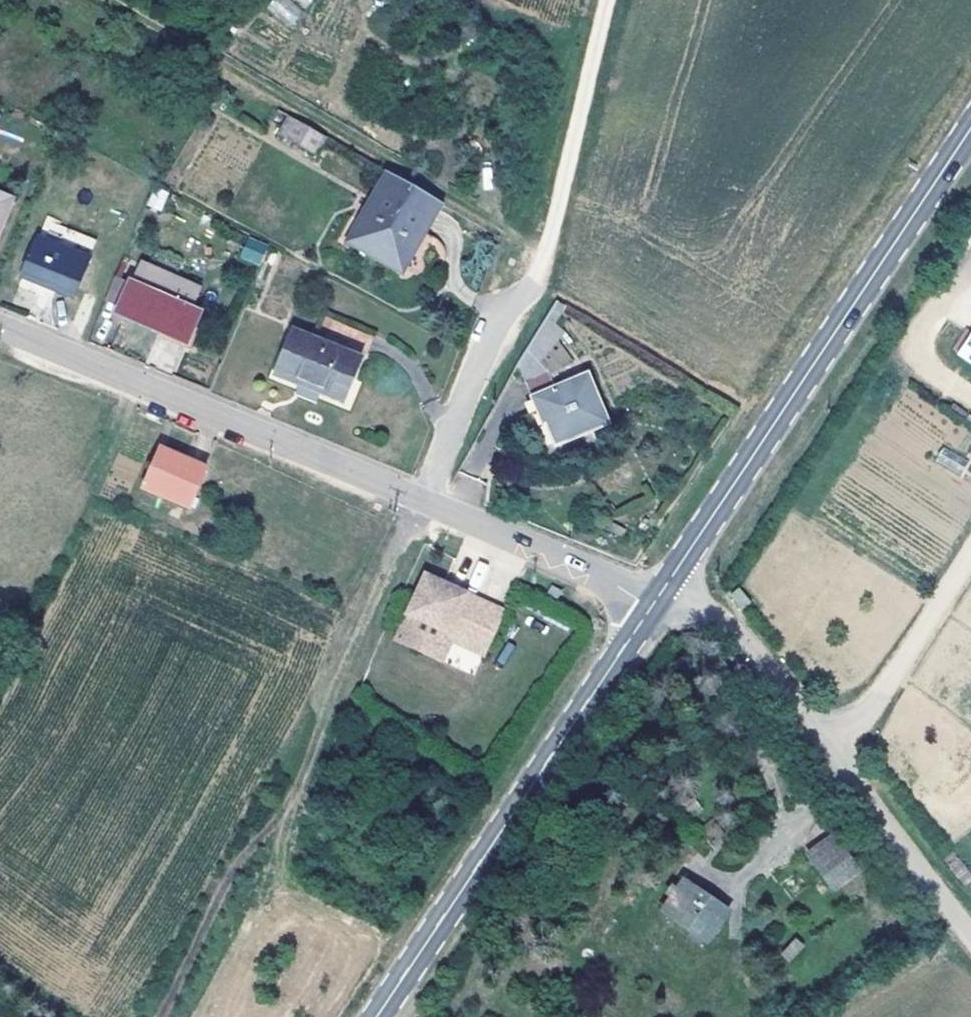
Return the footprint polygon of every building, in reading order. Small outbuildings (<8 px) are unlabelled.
[(267,8),(290,28),(303,13),(289,0),(274,0),(267,8)] [(313,0),(292,0),(308,8),(313,0)] [(212,87),(199,80),(194,88),(207,96),(212,87)] [(290,115),(280,132),(313,152),(324,135),(290,115)] [(441,203),(387,172),(348,242),(400,272),(441,203)] [(0,195),(0,227),(12,200),(0,195)] [(238,258),(260,266),(269,244),(247,235),(238,258)] [(88,259),(38,239),(23,276),(73,297),(88,259)] [(148,274),(141,288),(188,309),(194,295),(148,274)] [(122,278),(115,275),(105,301),(111,303),(122,278)] [(111,303),(117,306),(117,308),(119,309),(118,313),(185,344),(199,313),(188,309),(141,288),(122,278),(111,303)] [(557,301),(520,362),(546,419),(551,418),(566,449),(615,427),(594,381),(569,392),(562,384),(544,363),(557,340),(563,329),(556,324),(567,307),(557,301)] [(295,331),(286,352),(349,381),(359,360),(295,331)] [(577,361),(557,340),(544,363),(562,384),(577,361)] [(349,381),(286,352),(276,373),(340,402),(349,381)] [(944,445),(934,460),(960,476),(969,461),(944,445)] [(206,469),(162,449),(144,489),(187,508),(206,469)] [(445,585),(426,576),(396,640),(437,659),(449,634),(481,648),(487,646),(503,612),(465,595),(463,599),(447,592),(445,585)] [(740,610),(751,601),(738,586),(728,595),(740,610)] [(563,593),(553,587),(546,599),(557,604),(563,593)] [(481,648),(449,634),(437,659),(443,661),(451,641),(483,656),(487,646),(481,648)] [(833,838),(808,855),(832,891),(858,872),(833,838)] [(684,882),(679,879),(669,895),(674,898),(684,882)] [(684,882),(674,898),(664,914),(707,943),(728,912),(684,882)] [(787,960),(805,949),(799,938),(780,949),(787,960)]
